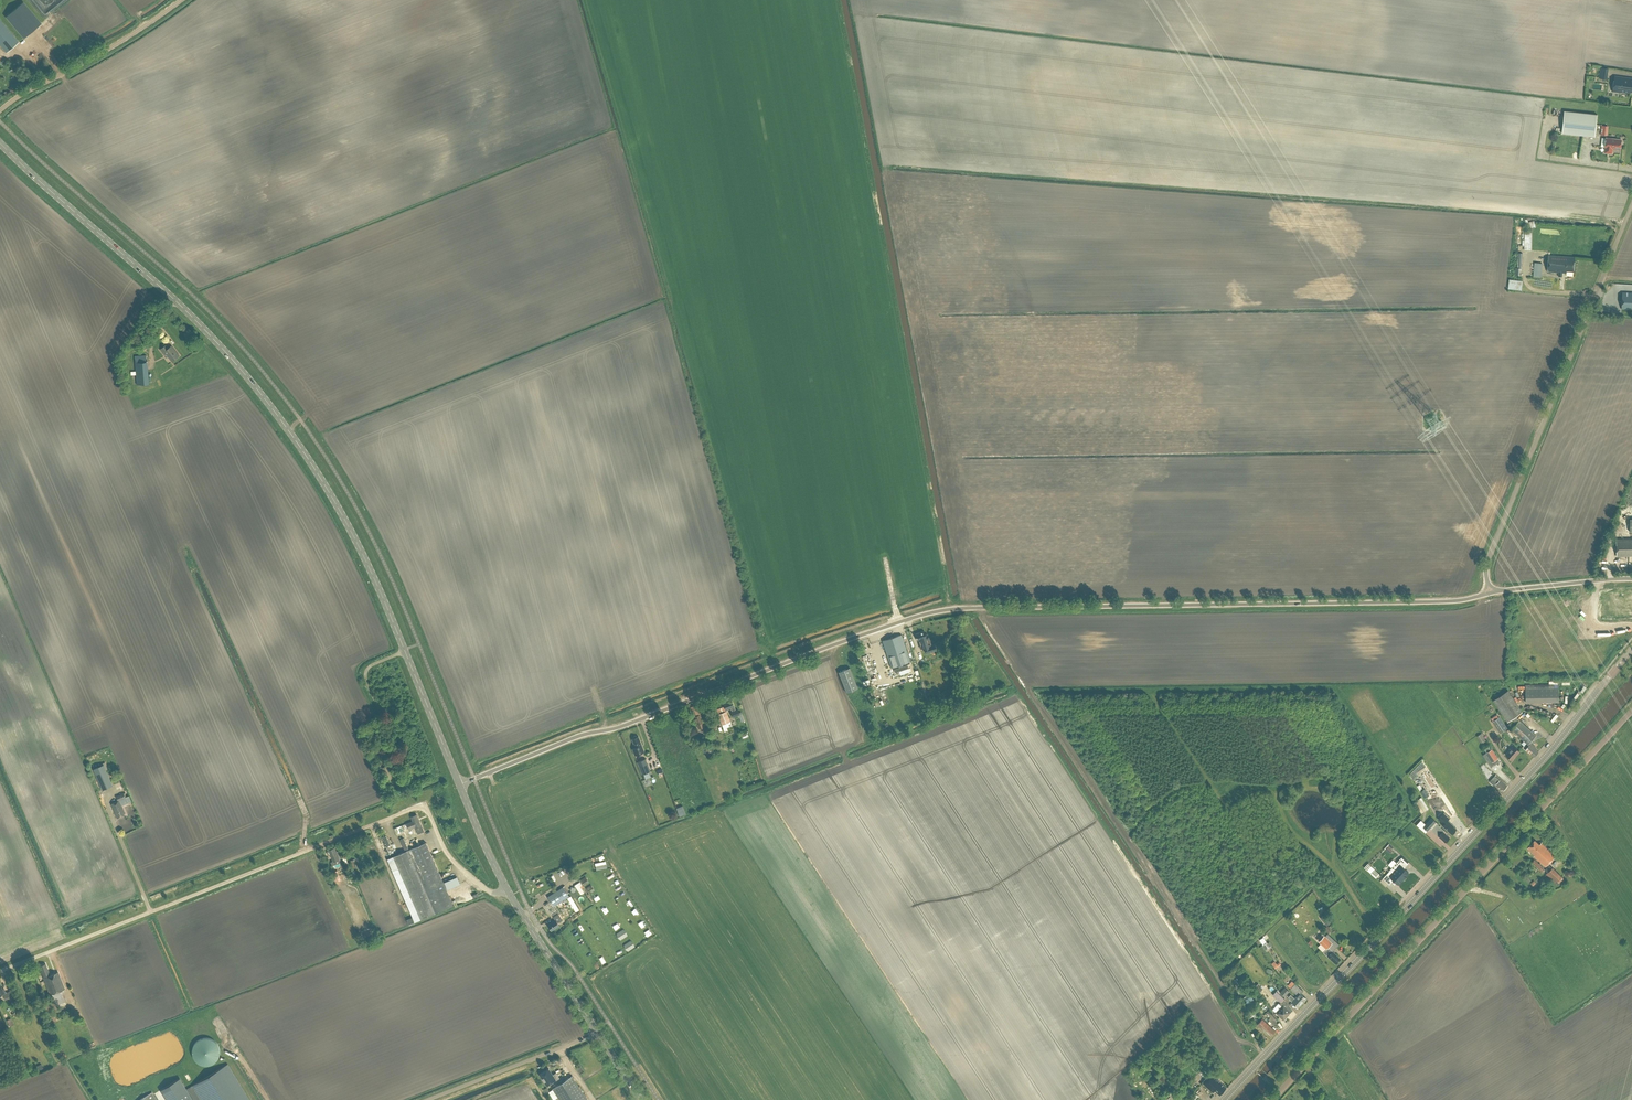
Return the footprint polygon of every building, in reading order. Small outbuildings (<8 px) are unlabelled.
[(6,16),(24,38),(41,23),(23,2),(6,16)] [(6,53),(19,42),(0,19),(0,45),(6,53)] [(1607,69),(1600,68),(1599,78),(1606,79),(1607,69)] [(1611,91),(1625,93),(1625,92),(1629,93),(1629,92),(1631,92),(1631,78),(1614,75),(1611,91)] [(1564,111),(1562,133),(1595,137),(1597,114),(1564,111)] [(1612,148),(1620,149),(1621,139),(1606,138),(1605,148),(1605,152),(1612,153),(1612,148)] [(1525,223),(1526,228),(1526,229),(1535,227),(1534,220),(1525,223)] [(1575,257),(1548,255),(1547,271),(1558,272),(1558,276),(1562,276),(1562,272),(1566,273),(1566,271),(1574,271),(1575,257)] [(1534,275),(1542,275),(1542,262),(1534,262),(1534,275)] [(1522,289),(1523,279),(1509,278),(1508,288),(1522,289)] [(1621,309),(1631,309),(1631,292),(1622,292),(1621,309)] [(160,349),(165,355),(166,354),(172,361),(179,355),(171,345),(168,348),(166,345),(160,349)] [(134,355),(136,384),(149,383),(148,363),(147,354),(134,355)] [(1616,539),(1616,556),(1631,556),(1631,539),(1616,539)] [(925,650),(925,653),(937,650),(935,644),(928,646),(926,638),(926,637),(924,631),(915,633),(917,640),(921,639),(924,647),(925,650)] [(882,640),(891,667),(910,661),(910,660),(914,658),(912,652),(908,653),(902,634),(882,640)] [(907,665),(894,669),(895,672),(899,671),(900,675),(909,671),(907,665)] [(858,688),(850,667),(838,672),(846,692),(858,688)] [(1526,685),(1526,702),(1559,701),(1559,684),(1526,685)] [(1528,743),(1529,742),(1530,740),(1530,741),(1534,736),(1536,735),(1519,719),(1515,716),(1522,711),(1507,690),(1492,700),(1507,721),(1510,725),(1512,727),(1512,728),(1524,740),(1528,743)] [(734,706),(732,700),(723,703),(726,710),(731,707),(732,711),(731,712),(733,717),(738,715),(740,714),(739,712),(738,709),(736,710),(734,706)] [(690,707),(693,716),(694,716),(695,716),(699,728),(705,726),(697,704),(696,705),(690,707)] [(731,721),(727,710),(717,714),(722,724),(731,721)] [(1500,733),(1508,728),(1500,716),(1492,721),(1500,733)] [(1477,736),(1481,743),(1486,740),(1481,732),(1477,736)] [(637,737),(636,736),(635,736),(633,736),(633,737),(633,738),(632,739),(635,747),(632,749),(635,755),(642,752),(639,746),(642,745),(638,736),(637,737)] [(1533,756),(1534,756),(1538,752),(1534,749),(1535,747),(1530,743),(1529,742),(1528,743),(1524,740),(1521,743),(1525,746),(1523,748),(1529,754),(1530,753),(1533,756)] [(370,749),(373,755),(379,752),(376,746),(370,749)] [(1517,754),(1520,751),(1513,746),(1505,755),(1511,760),(1516,754),(1517,754)] [(1492,762),(1498,758),(1492,748),(1486,752),(1492,762)] [(646,759),(637,762),(642,775),(651,771),(646,759)] [(1416,772),(1426,765),(1424,761),(1408,771),(1413,778),(1418,775),(1416,772)] [(93,769),(103,790),(114,785),(104,764),(93,769)] [(380,764),(376,765),(380,775),(384,774),(386,781),(393,778),(391,775),(392,774),(389,765),(381,768),(380,764)] [(1507,785),(1496,774),(1492,778),(1490,781),(1493,784),(1494,783),(1495,784),(1501,790),(1502,789),(1503,790),(1507,785)] [(406,777),(398,780),(401,787),(409,784),(406,777)] [(1425,788),(1421,791),(1425,798),(1430,795),(1425,788)] [(116,796),(118,801),(126,797),(124,792),(116,796)] [(1417,800),(1424,811),(1429,808),(1422,797),(1417,800)] [(111,804),(117,818),(124,815),(123,813),(125,812),(120,800),(111,804)] [(682,805),(676,808),(679,816),(686,814),(682,805)] [(408,829),(414,827),(415,827),(415,828),(417,834),(424,831),(421,826),(416,814),(410,816),(412,821),(406,823),(408,829)] [(1442,814),(1439,818),(1444,823),(1443,824),(1446,827),(1445,827),(1452,834),(1452,833),(1453,833),(1454,832),(1454,831),(1456,829),(1453,826),(1454,825),(1450,822),(1450,823),(1447,820),(1448,820),(1448,819),(1446,818),(1442,814)] [(1436,821),(1432,817),(1423,826),(1428,830),(1430,828),(1436,821)] [(1438,823),(1436,821),(1430,828),(1432,829),(1438,835),(1445,842),(1450,837),(1446,834),(1447,832),(1444,829),(1438,823)] [(394,827),(396,833),(408,829),(405,823),(394,827)] [(1540,844),(1535,840),(1527,848),(1535,855),(1534,856),(1535,857),(1537,859),(1545,866),(1556,854),(1542,842),(1540,844)] [(426,842),(386,859),(413,922),(453,905),(426,842)] [(341,867),(348,864),(345,857),(342,858),(339,859),(335,847),(328,849),(329,850),(328,851),(327,852),(328,855),(329,855),(331,855),(333,861),(330,862),(332,865),(339,862),(341,867)] [(1392,868),(1403,878),(1409,873),(1403,867),(1406,864),(1400,858),(1395,863),(1396,864),(1392,868)] [(1541,870),(1544,867),(1534,859),(1532,862),(1541,870)] [(1555,883),(1561,876),(1552,867),(1546,874),(1555,883)] [(1398,884),(1403,878),(1392,868),(1383,878),(1389,884),(1393,879),(1398,884)] [(337,869),(330,872),(335,882),(341,879),(337,869)] [(571,887),(576,895),(582,891),(577,883),(571,887)] [(553,905),(569,895),(563,886),(547,896),(553,905)] [(575,911),(578,909),(571,895),(568,896),(575,911)] [(551,914),(556,911),(550,901),(545,905),(551,914)] [(552,930),(560,925),(558,922),(562,919),(559,913),(553,917),(555,920),(548,924),(552,930)] [(1321,918),(1327,926),(1331,922),(1325,915),(1321,918)] [(1330,948),(1329,947),(1332,943),(1322,934),(1317,939),(1327,949),(1324,952),(1328,956),(1332,960),(1333,959),(1337,963),(1337,962),(1338,962),(1340,961),(1339,959),(1340,959),(1336,955),(1336,954),(1333,951),(1330,948)] [(51,994),(55,1005),(65,1001),(65,999),(66,998),(62,989),(65,988),(58,971),(50,975),(45,963),(39,966),(44,977),(43,977),(50,994),(51,994)] [(1297,995),(1296,997),(1303,1003),(1304,1002),(1303,1002),(1306,998),(1300,992),(1300,993),(1297,991),(1300,988),(1295,983),(1290,988),(1297,995)] [(2,989),(0,984),(0,995),(3,994),(5,999),(14,996),(12,990),(5,993),(4,988),(2,989)] [(1284,996),(1289,991),(1285,987),(1280,992),(1284,996)] [(1273,994),(1281,1002),(1284,998),(1277,990),(1273,994)] [(1303,1003),(1296,997),(1295,998),(1291,994),(1289,996),(1290,998),(1290,999),(1292,1001),(1298,1007),(1301,1004),(1302,1004),(1303,1003)] [(1286,1007),(1289,1005),(1284,998),(1281,1002),(1279,1004),(1282,1006),(1276,1012),(1280,1016),(1280,1017),(1284,1020),(1287,1016),(1286,1016),(1291,1012),(1286,1007)] [(1278,1020),(1272,1015),(1268,1019),(1274,1024),(1278,1020)] [(1271,1035),(1275,1031),(1262,1018),(1256,1024),(1265,1033),(1266,1031),(1271,1035)] [(193,1045),(194,1058),(202,1064),(211,1064),(215,1058),(216,1058),(216,1054),(217,1053),(214,1053),(213,1054),(204,1054),(203,1054),(203,1047),(209,1038),(208,1037),(198,1038),(193,1045)] [(189,1093),(195,1089),(202,1099),(249,1099),(227,1064),(186,1089),(180,1078),(166,1086),(161,1090),(167,1099),(193,1099),(189,1093)] [(548,1068),(539,1074),(542,1078),(541,1078),(544,1082),(546,1085),(555,1079),(556,1080),(560,1078),(556,1072),(553,1074),(548,1068)] [(1220,1094),(1226,1087),(1219,1081),(1218,1079),(1211,1073),(1202,1082),(1213,1092),(1215,1090),(1220,1094)] [(572,1075),(552,1088),(553,1089),(558,1097),(560,1099),(588,1099),(572,1075)] [(558,1097),(553,1089),(549,1092),(554,1099),(558,1097)] [(152,1092),(138,1099),(157,1099),(152,1092)]
